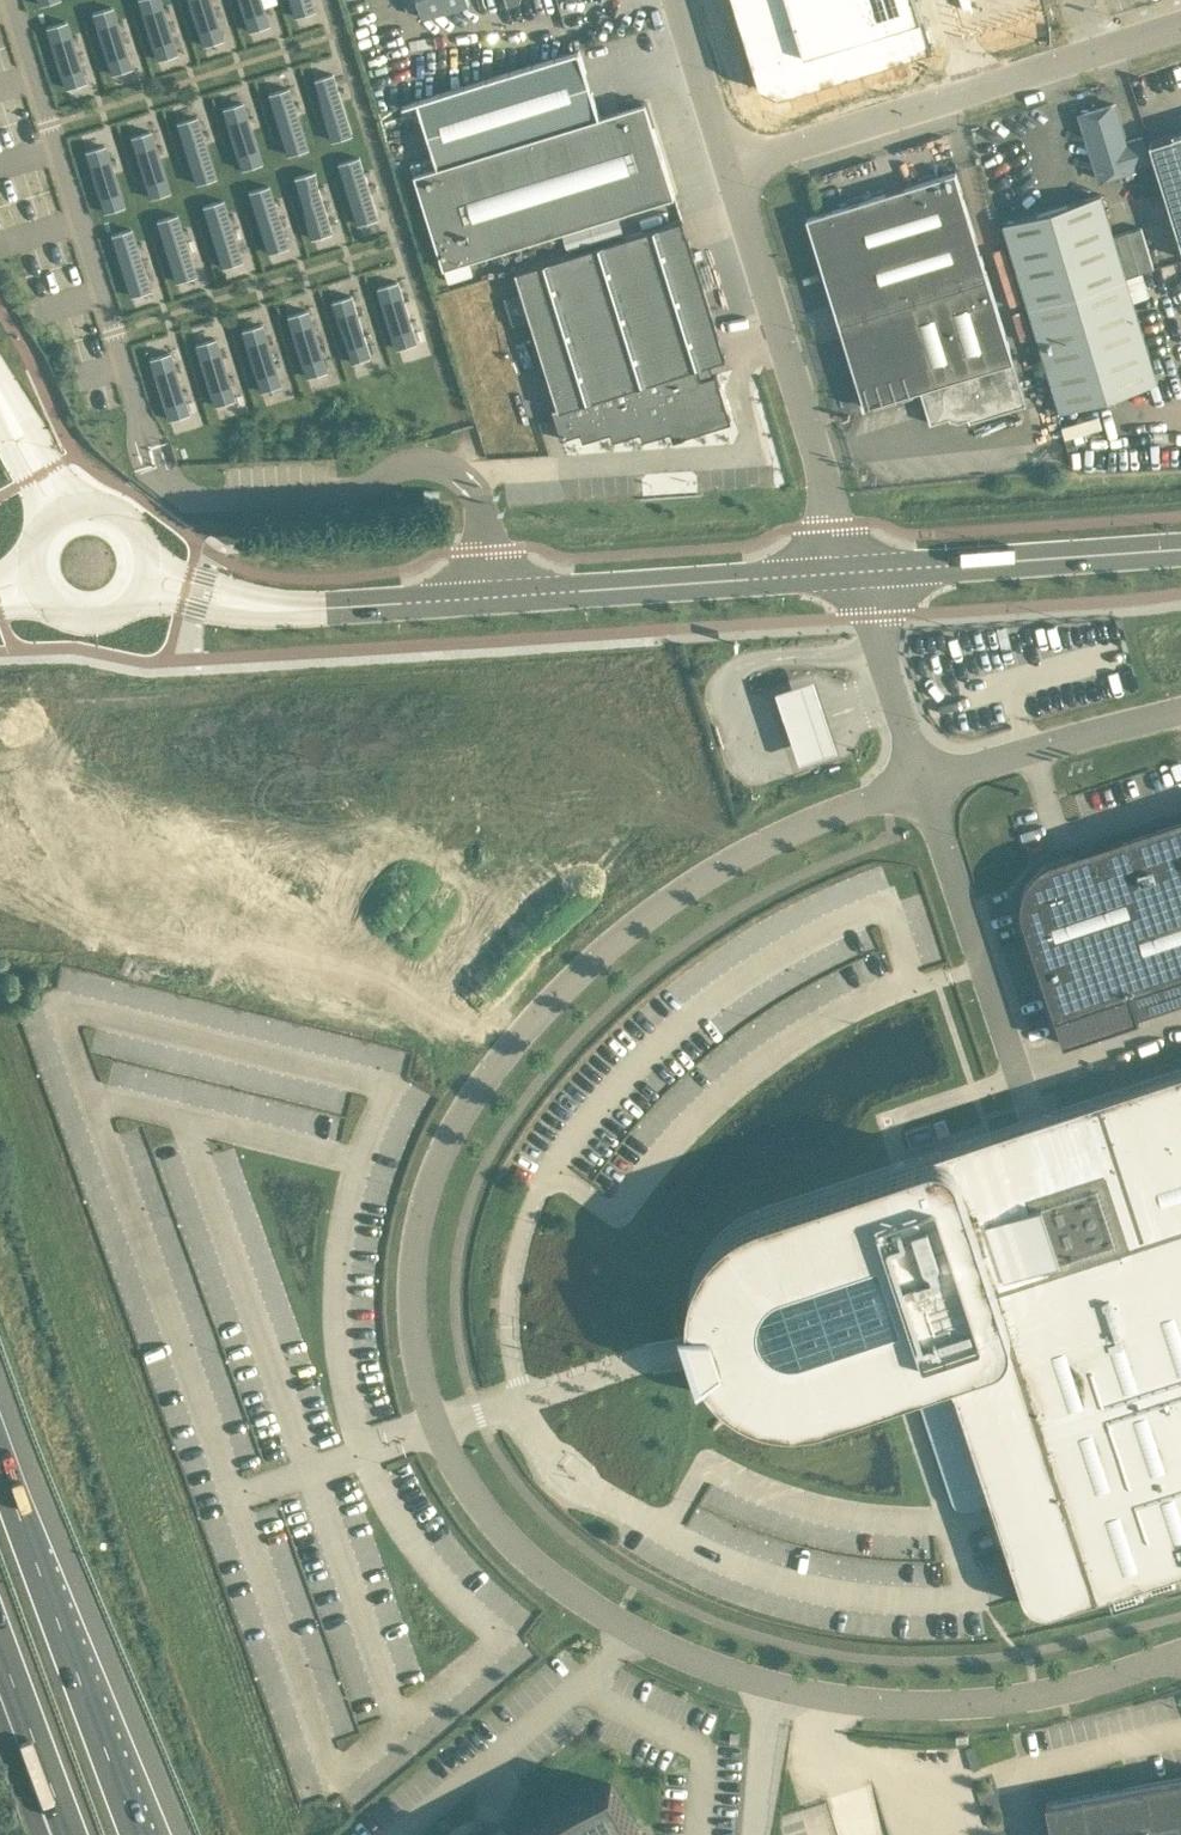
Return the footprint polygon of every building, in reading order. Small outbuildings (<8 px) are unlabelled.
[(159,58),(176,53),(159,0),(141,0),(159,58)] [(203,44),(220,39),(208,0),(189,0),(203,44)] [(249,29),(266,24),(258,0),(240,0),(249,29)] [(297,14),(313,9),(310,0),(292,0),(297,14)] [(469,4),(468,0),(418,0),(423,18),(469,4)] [(931,40),(919,0),(736,0),(759,77),(778,87),(931,40)] [(112,9),(95,14),(114,72),(130,67),(112,9)] [(65,23),(48,29),(67,87),(84,82),(65,23)] [(580,47),(417,99),(438,164),(415,171),(445,266),(469,258),(676,193),(646,99),(601,114),(580,47)] [(333,73),(316,78),(335,137),(351,131),(333,73)] [(285,88),(269,93),(287,152),(304,146),(285,88)] [(1127,139),(1115,101),(1081,111),(1101,174),(1151,159),(1143,134),(1127,139)] [(239,103),(223,108),(241,166),(258,161),(239,103)] [(195,117),(179,122),(197,180),(214,175),(195,117)] [(150,131),(133,136),(152,195),(168,190),(150,131)] [(103,146),(86,151),(105,210),(122,204),(103,146)] [(360,159),(344,164),(362,223),(379,218),(360,159)] [(1027,402),(988,275),(957,170),(807,216),(840,320),(866,404),(921,387),(931,421),(967,409),(970,420),(1027,402)] [(313,174),(296,179),(315,238),(332,233),(313,174)] [(267,189),(250,194),(269,253),(286,247),(267,189)] [(1142,224),(1115,233),(1102,191),(1004,221),(1029,302),(1127,273),(1127,274),(1155,266),(1142,224)] [(223,203),(206,208),(225,266),(242,261),(223,203)] [(584,438),(585,438),(612,430),(614,438),(642,430),(644,438),(671,429),(674,438),(732,420),(713,359),(726,355),(683,216),(517,268),(538,335),(524,339),(533,367),(547,363),(560,405),(553,407),(555,413),(562,436),(582,430),(584,438)] [(177,217),(161,223),(180,281),(196,276),(177,217)] [(131,232),(114,237),(133,296),(149,291),(131,232)] [(469,258),(445,266),(450,280),(474,272),(469,258)] [(1127,274),(1127,273),(1029,302),(1061,408),(1159,379),(1127,274)] [(397,280),(380,286),(399,344),(416,339),(397,280)] [(350,295),(333,301),(352,359),(369,354),(350,295)] [(304,310),(287,315),(306,374),(322,368),(304,310)] [(260,324),(243,329),(262,388),(279,382),(260,324)] [(214,338),(198,344),(216,402),(233,397),(214,338)] [(167,353),(151,359),(170,417),(186,412),(167,353)] [(816,687),(780,699),(804,769),(840,758),(816,687)] [(1024,918),(1056,1015),(1131,990),(1180,973),(1180,814),(1093,843),(1094,846),(1056,858),(1045,863),(1036,871),(1029,881),(1025,893),(1024,905),(1022,906),(1022,910),(1023,914),(1024,918)] [(707,1365),(711,1371),(725,1386),(742,1398),(760,1407),(780,1412),(801,1413),(821,1410),(893,1386),(914,1379),(930,1374),(939,1374),(948,1377),(955,1384),(959,1392),(996,1503),(1002,1522),(1005,1532),(1024,1588),(1028,1597),(1035,1603),(1044,1606),(1053,1606),(1180,1565),(1180,1068),(1061,1108),(1048,1112),(1020,1121),(951,1144),(910,1158),(892,1163),(754,1209),(736,1219),(720,1232),(707,1248),(698,1266),(691,1285),(689,1305),(690,1316),(683,1316),(690,1336),(701,1369),(707,1365)] [(120,1129),(153,1223),(177,1214),(144,1121),(120,1129)] [(177,1271),(192,1271),(192,1252),(177,1252),(177,1271)] [(307,1578),(285,1586),(300,1630),(322,1623),(307,1578)] [(372,1683),(348,1692),(342,1676),(319,1684),(336,1730),(383,1714),(372,1683)] [(1126,1785),(1099,1790),(1053,1798),(1047,1800),(1047,1801),(1054,1834),(1180,1834),(1180,1775),(1126,1785)] [(517,1834),(643,1834),(612,1781),(517,1834)] [(510,1832),(506,1828),(501,1824),(496,1822),(491,1819),(485,1818),(480,1817),(474,1817),(468,1818),(462,1820),(457,1822),(452,1825),(448,1829),(444,1833),(443,1834),(512,1834),(510,1832)]
